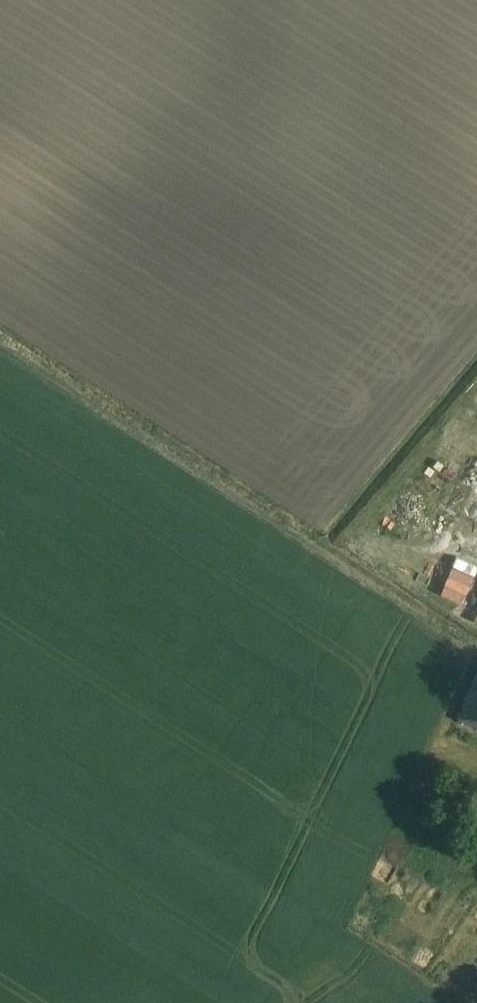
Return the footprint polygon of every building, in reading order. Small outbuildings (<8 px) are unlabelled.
[(458,720),(476,728),(476,676),(458,720)] [(448,852),(457,848),(451,832),(442,836),(448,852)]
